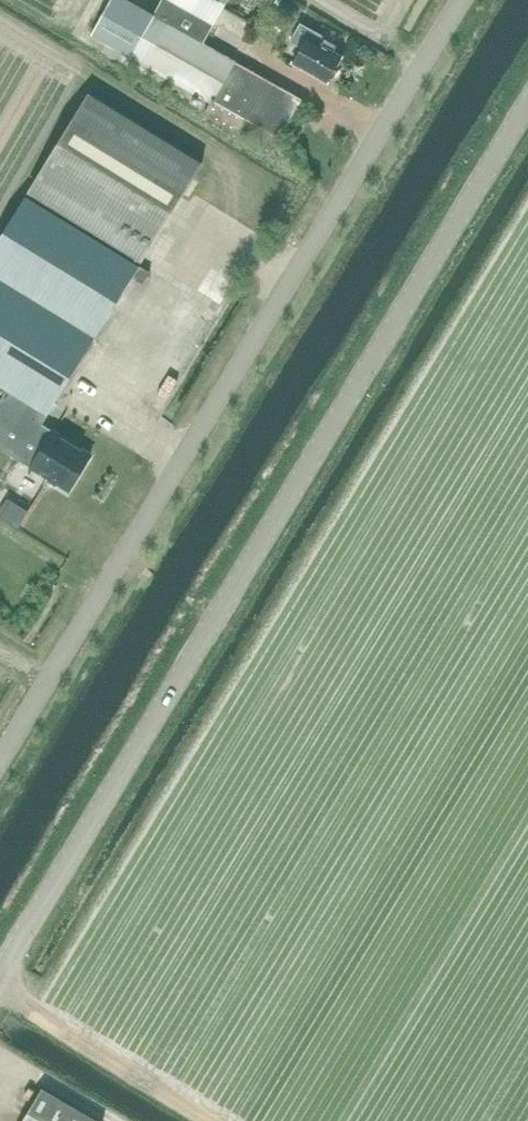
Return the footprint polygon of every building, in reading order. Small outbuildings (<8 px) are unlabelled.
[(303,99),(304,99),(205,43),(229,0),(163,0),(155,14),(130,0),(112,0),(92,36),(210,102),(205,114),(237,132),(245,118),(282,138),(303,99)] [(344,56),(322,43),(325,36),(301,23),(291,41),(302,47),(293,64),(328,84),(332,78),(334,78),(337,73),(336,70),(344,56)] [(145,257),(201,166),(87,97),(32,188),(145,257)] [(140,266),(22,194),(0,230),(0,386),(9,392),(0,408),(0,445),(33,465),(32,466),(49,477),(46,483),(54,489),(58,482),(71,491),(92,456),(54,432),(53,432),(41,425),(47,416),(49,417),(96,338),(133,278),(144,284),(152,271),(141,264),(140,266)] [(174,262),(183,243),(169,237),(160,256),(174,262)] [(43,1087),(24,1120),(99,1120),(43,1087)]
